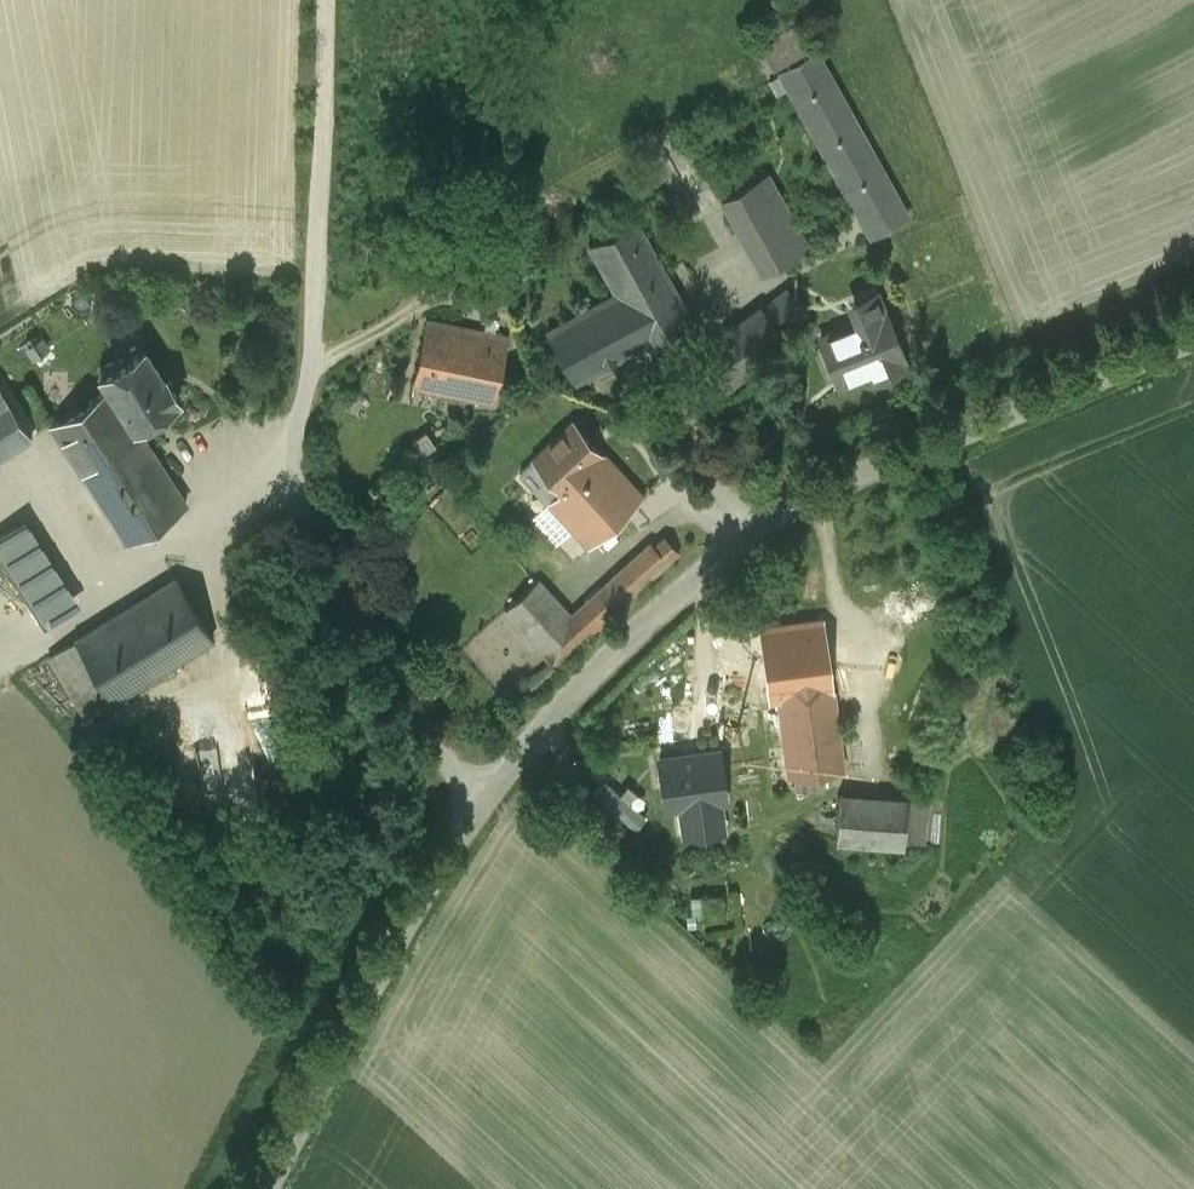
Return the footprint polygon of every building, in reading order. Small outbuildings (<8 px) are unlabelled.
[(779,67),(815,48),(801,23),(765,42),(779,67)] [(907,215),(817,52),(780,72),(859,215),(870,235),(878,231),(907,215)] [(767,174),(721,200),(740,234),(786,208),(767,174)] [(786,208),(740,234),(761,271),(807,246),(786,208)] [(636,219),(589,244),(616,292),(663,266),(636,219)] [(616,292),(548,330),(576,381),(692,318),(663,266),(616,292)] [(788,288),(762,307),(780,330),(805,311),(788,288)] [(874,293),(855,301),(863,319),(820,337),(835,374),(866,362),(874,381),(905,368),(902,358),(904,357),(885,310),(882,312),(874,293)] [(761,305),(687,361),(716,400),(790,344),(780,330),(762,307),(761,305)] [(508,336),(427,319),(413,386),(493,403),(508,336)] [(144,349),(127,360),(126,359),(116,359),(103,367),(100,376),(107,387),(108,388),(133,428),(136,426),(178,399),(164,376),(163,377),(144,349)] [(107,387),(50,425),(125,541),(185,505),(186,505),(136,426),(133,428),(108,388),(107,387)] [(0,391),(0,457),(32,437),(2,390),(0,391)] [(575,421),(533,460),(534,461),(547,476),(534,487),(548,502),(602,451),(575,421)] [(602,451),(548,502),(557,512),(589,545),(642,495),(602,451)] [(534,461),(521,473),(534,487),(547,476),(534,461)] [(548,502),(533,517),(541,526),(557,512),(548,502)] [(678,552),(664,537),(654,546),(668,561),(678,552)] [(651,543),(607,583),(625,602),(668,561),(654,546),(651,543)] [(0,550),(0,627),(13,647),(48,624),(4,556),(0,550)] [(176,577),(75,639),(113,699),(213,637),(176,577)] [(571,616),(537,579),(505,609),(548,656),(555,664),(586,636),(570,618),(571,616)] [(571,616),(570,618),(586,636),(625,602),(607,583),(571,616)] [(322,592),(303,602),(310,615),(329,604),(322,592)] [(823,621),(719,636),(729,706),(776,699),(833,691),(823,621)] [(75,639),(50,654),(87,715),(113,699),(75,639)] [(833,691),(776,699),(777,708),(762,710),(771,780),(823,773),(843,770),(833,691)] [(718,751),(679,756),(680,759),(663,761),(663,759),(660,759),(666,807),(692,804),(696,832),(722,828),(719,801),(725,800),(718,751)] [(823,773),(771,780),(773,794),(825,786),(823,773)] [(907,800),(840,794),(836,840),(904,845),(907,800)]
